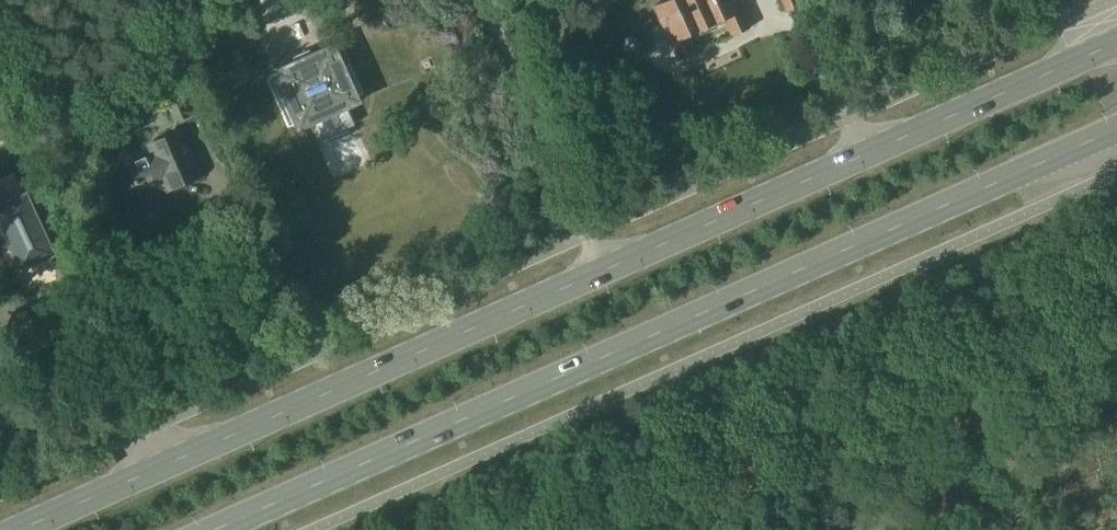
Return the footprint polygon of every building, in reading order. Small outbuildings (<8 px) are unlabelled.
[(736,0),(670,0),(656,6),(682,61),(695,55),(687,38),(727,20),(734,36),(749,29),(736,0)] [(787,13),(802,6),(800,0),(781,0),(787,13)] [(366,94),(344,46),(331,52),(329,47),(279,70),(281,75),(268,80),(290,129),(302,123),(305,129),(313,126),(316,134),(321,132),(323,135),(324,134),(330,145),(353,135),(348,124),(349,123),(348,120),(353,117),(349,109),(357,106),(354,100),(366,94)] [(172,89),(164,70),(137,82),(144,97),(165,88),(166,91),(164,92),(178,124),(192,118),(179,86),(172,89)] [(181,190),(203,180),(183,132),(159,142),(162,149),(152,153),(153,156),(127,167),(139,194),(165,183),(170,195),(174,193),(179,195),(181,190)] [(25,196),(0,208),(0,238),(1,238),(4,238),(6,238),(8,237),(22,267),(52,254),(46,242),(54,238),(45,219),(37,222),(25,196)]
